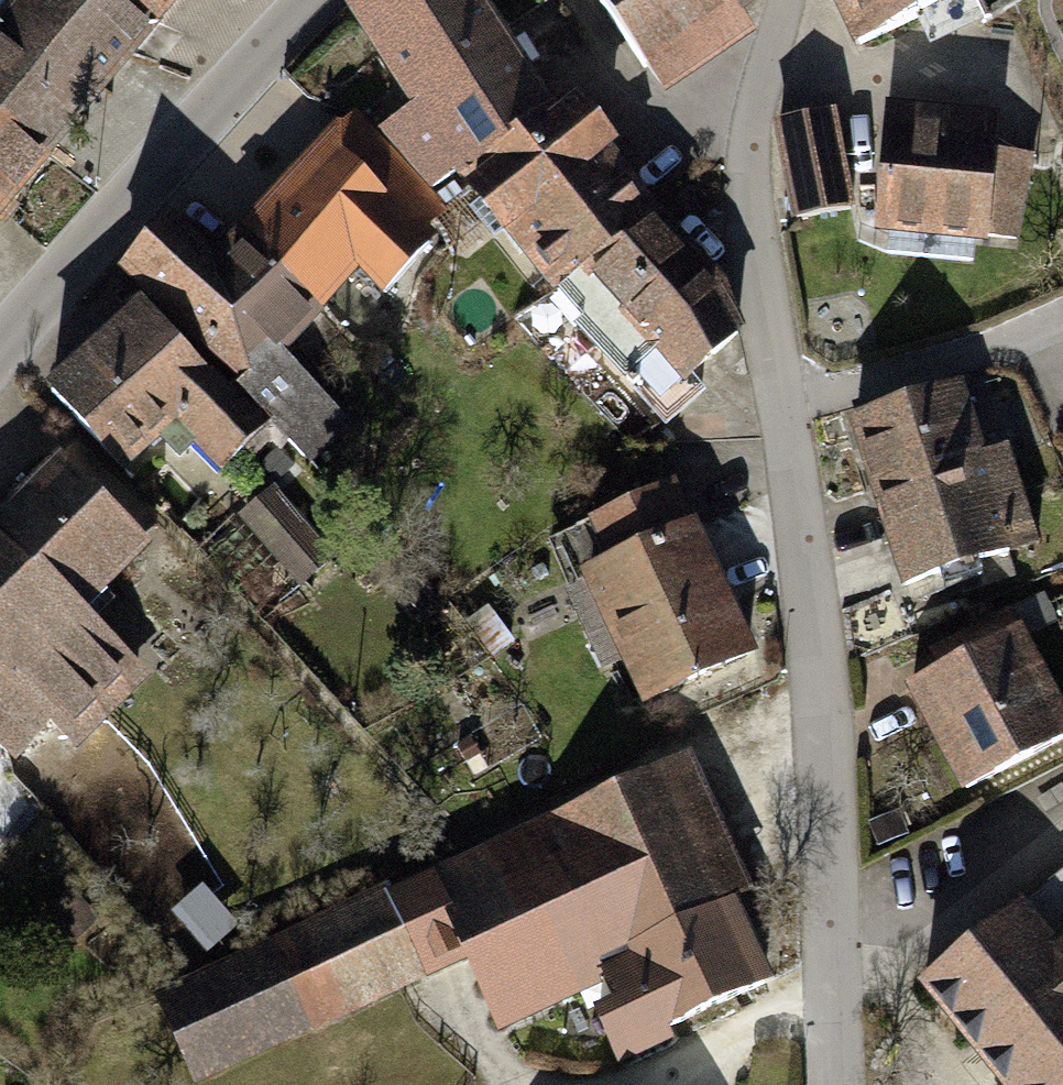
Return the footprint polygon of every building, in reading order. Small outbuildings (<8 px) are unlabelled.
[(130,51),(68,0),(28,0),(3,31),(0,28),(0,112),(49,152),(130,51)] [(130,51),(173,0),(68,0),(130,51)] [(474,0),(365,0),(357,6),(424,108),(384,133),(434,192),(463,168),(468,178),(547,114),(474,0)] [(732,10),(725,0),(597,0),(646,68),(732,10)] [(732,10),(747,0),(725,0),(732,10)] [(861,45),(952,0),(839,0),(861,45)] [(561,99),(547,114),(468,178),(559,292),(654,216),(561,99)] [(49,152),(0,112),(0,210),(49,152)] [(851,210),(833,114),(779,126),(798,221),(851,210)] [(356,116),(242,241),(315,310),(356,258),(385,291),(427,242),(416,235),(441,212),(356,116)] [(996,140),(888,129),(880,228),(1015,240),(1035,159),(994,156),(996,140)] [(705,272),(654,216),(559,292),(588,321),(579,328),(608,361),(705,272)] [(169,226),(124,272),(236,380),(239,376),(246,383),(245,397),(272,422),(284,436),(306,456),(342,422),(318,400),(321,397),(276,353),(315,310),(242,241),(215,273),(169,226)] [(721,289),(705,272),(608,361),(667,423),(700,391),(689,379),(738,334),(721,289)] [(144,311),(101,351),(169,426),(159,435),(180,458),(195,443),(222,471),(272,422),(245,397),(246,383),(228,401),(213,386),(216,383),(144,311)] [(123,468),(159,435),(169,426),(101,351),(53,394),(123,468)] [(877,494),(982,460),(972,426),(984,423),(976,401),(965,405),(959,391),(855,424),(877,494)] [(82,443),(0,523),(0,671),(43,715),(70,743),(135,680),(73,615),(143,539),(139,535),(152,522),(82,443)] [(982,460),(877,494),(907,586),(957,571),(964,594),(1017,578),(1010,555),(1039,546),(1006,452),(982,460)] [(340,543),(285,479),(246,513),(304,581),(328,560),(325,556),(340,543)] [(589,579),(606,616),(708,569),(672,487),(557,538),(578,584),(589,579)] [(708,569),(606,616),(646,702),(747,655),(708,569)] [(913,686),(967,789),(1062,739),(1062,722),(1007,615),(971,634),(980,652),(913,686)] [(43,715),(0,671),(0,747),(7,754),(43,715)] [(765,984),(666,770),(390,898),(387,890),(161,994),(198,1073),(467,948),(504,1028),(606,981),(618,1007),(598,1017),(619,1062),(680,1034),(675,1025),(765,984)] [(926,983),(1008,1084),(1062,1084),(1062,873),(926,983)] [(98,920),(71,890),(46,912),(73,942),(98,920)]
